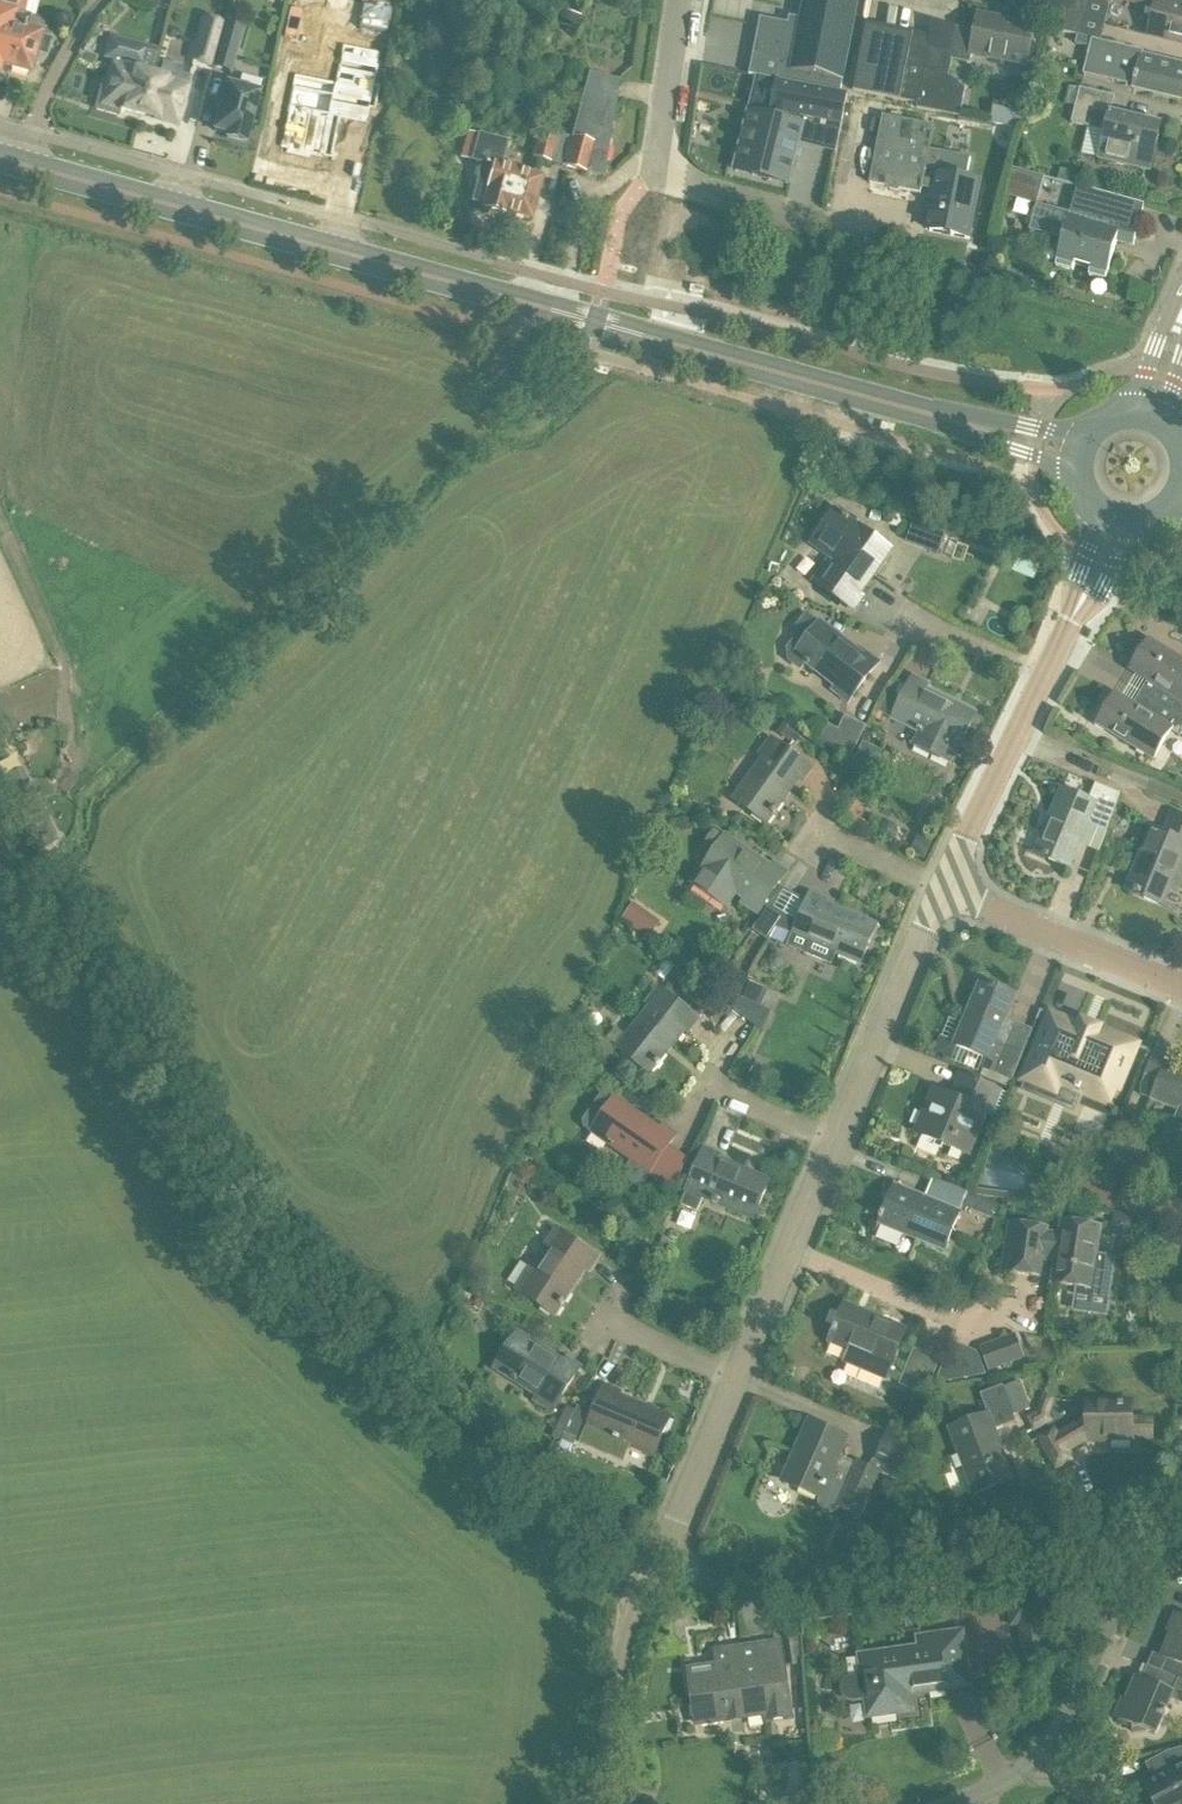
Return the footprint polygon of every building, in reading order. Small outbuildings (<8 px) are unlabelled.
[(16,13),(10,12),(7,25),(11,25),(0,66),(30,74),(36,52),(46,54),(50,40),(40,37),(40,35),(26,31),(30,17),(23,15),(27,0),(19,0),(16,13)] [(0,66),(11,25),(7,25),(10,12),(16,13),(19,0),(8,0),(5,11),(0,10),(0,67),(0,66)] [(751,74),(779,80),(779,83),(841,95),(855,24),(860,0),(805,0),(802,14),(800,28),(761,20),(751,74)] [(1050,28),(1083,35),(1091,0),(1057,0),(1050,28)] [(1158,0),(1116,0),(1152,8),(1146,36),(1181,44),(1181,6),(1158,0)] [(575,29),(580,15),(564,10),(559,24),(575,29)] [(205,17),(193,61),(211,66),(223,22),(205,17)] [(868,28),(855,92),(918,104),(918,106),(917,108),(917,109),(937,112),(961,117),(967,90),(951,77),(949,76),(952,60),(971,64),(972,58),(1027,69),(1035,28),(979,17),(976,34),(941,27),(934,33),(933,40),(868,28)] [(231,71),(242,30),(226,25),(215,66),(231,71)] [(1088,49),(1090,41),(1077,37),(1075,46),(1088,49)] [(105,80),(96,111),(119,118),(121,109),(142,114),(151,77),(158,50),(116,39),(110,42),(108,52),(111,57),(121,60),(120,63),(119,68),(114,66),(110,82),(105,80)] [(1096,42),(1090,41),(1081,76),(1131,88),(1131,91),(1181,104),(1181,66),(1141,56),(1141,53),(1096,42)] [(370,55),(347,50),(338,94),(361,99),(370,55)] [(151,77),(142,114),(177,124),(190,76),(182,73),(184,66),(163,61),(158,79),(151,77)] [(749,111),(736,164),(790,177),(803,125),(841,135),(848,97),(841,95),(779,83),(757,79),(749,111)] [(245,144),(259,94),(227,85),(215,131),(228,135),(227,139),(245,144)] [(1111,97),(1096,93),(1070,87),(1066,103),(1072,105),(1068,124),(1102,132),(1095,160),(1147,174),(1159,127),(1107,114),(1111,97)] [(1004,106),(995,105),(992,123),(1019,128),(1027,100),(1010,95),(1007,104),(1006,102),(1002,104),(1004,106)] [(340,114),(294,103),(284,145),(330,156),(340,114)] [(883,115),(870,183),(892,187),(891,190),(900,191),(900,189),(933,195),(926,232),(968,240),(979,184),(965,181),(969,160),(930,152),(935,125),(883,115)] [(527,151),(546,152),(548,120),(529,119),(527,151)] [(566,126),(557,156),(577,162),(586,132),(566,126)] [(481,163),(476,183),(489,187),(484,208),(506,214),(506,212),(529,218),(540,178),(500,167),(506,143),(469,133),(462,158),(481,163)] [(1014,170),(1006,196),(1037,204),(1044,178),(1014,170)] [(1079,187),(1082,178),(1060,173),(1058,181),(1079,187)] [(1037,204),(1030,230),(1063,241),(1056,266),(1073,271),(1075,267),(1091,271),(1089,276),(1096,278),(1107,281),(1118,243),(1134,248),(1145,208),(1096,194),(1078,189),(1071,213),(1037,204)] [(831,557),(813,581),(855,612),(865,598),(860,595),(892,550),(860,527),(850,520),(851,520),(846,516),(846,517),(836,510),(812,544),(831,557)] [(914,521),(906,542),(940,554),(947,533),(914,521)] [(848,704),(881,663),(869,653),(865,657),(807,611),(796,625),(798,634),(787,648),(789,661),(800,670),(806,663),(837,688),(833,692),(848,704)] [(1158,645),(1160,643),(1151,637),(1142,651),(1145,653),(1134,670),(1150,680),(1142,693),(1181,718),(1181,660),(1158,645)] [(928,684),(913,676),(892,719),(918,732),(912,743),(952,763),(976,715),(925,690),(928,684)] [(1097,724),(1105,730),(1106,728),(1154,758),(1172,730),(1181,736),(1181,718),(1142,693),(1134,705),(1118,695),(1107,712),(1105,711),(1097,724)] [(846,716),(839,730),(828,725),(819,742),(851,758),(867,727),(846,716)] [(785,722),(778,731),(790,740),(791,738),(797,742),(802,735),(785,722)] [(803,781),(813,768),(770,738),(759,754),(764,757),(734,799),(767,823),(799,778),(803,781)] [(1071,867),(1089,824),(1110,833),(1123,795),(1096,784),(1090,801),(1064,790),(1038,853),(1071,867)] [(1174,815),(1166,835),(1153,829),(1128,890),(1164,905),(1171,888),(1178,891),(1181,882),(1181,860),(1181,818),(1174,815)] [(712,833),(703,846),(712,853),(691,884),(728,909),(738,894),(743,897),(739,902),(758,915),(787,872),(774,863),(771,867),(725,836),(722,840),(712,833)] [(812,894),(794,935),(789,947),(832,965),(837,953),(861,963),(876,926),(826,904),(827,900),(812,894)] [(991,1059),(987,1068),(1016,1079),(1026,1053),(998,1042),(1017,997),(982,983),(957,1045),(991,1059)] [(689,1034),(699,1022),(658,989),(646,1004),(651,1008),(618,1049),(650,1075),(685,1031),(689,1034)] [(738,996),(731,1007),(763,1032),(772,1012),(738,996)] [(1073,1023),(1070,1030),(1048,1021),(1024,1079),(1038,1085),(1039,1084),(1053,1090),(1060,1074),(1079,1082),(1077,1087),(1083,1090),(1087,1091),(1109,1100),(1114,1088),(1119,1077),(1123,1079),(1133,1055),(1109,1045),(1113,1035),(1082,1022),(1081,1026),(1073,1023)] [(1168,1064),(1171,1057),(1157,1051),(1147,1076),(1142,1087),(1142,1094),(1154,1100),(1181,1111),(1181,1070),(1168,1064)] [(934,1091),(916,1134),(969,1155),(986,1114),(997,1119),(1008,1094),(996,1089),(966,1076),(956,1100),(934,1091)] [(602,1094),(583,1121),(584,1127),(592,1132),(634,1161),(630,1166),(625,1174),(641,1186),(647,1177),(676,1135),(663,1127),(661,1130),(615,1099),(613,1101),(602,1094)] [(692,1140),(712,1146),(724,1108),(704,1102),(692,1140)] [(752,1219),(768,1181),(718,1160),(720,1155),(703,1148),(685,1191),(686,1191),(681,1205),(698,1212),(703,1199),(752,1219)] [(895,1185),(890,1195),(879,1224),(944,1250),(960,1211),(895,1185)] [(972,1194),(1030,1202),(1030,1197),(973,1188),(972,1194)] [(961,1205),(997,1219),(1002,1207),(966,1192),(961,1205)] [(1102,1301),(1109,1259),(1096,1257),(1101,1229),(1061,1223),(1059,1236),(1047,1234),(1048,1230),(1009,1224),(1002,1273),(1040,1279),(1043,1262),(1055,1264),(1051,1286),(1071,1289),(1070,1296),(1102,1301)] [(590,1273),(599,1259),(556,1231),(545,1247),(550,1250),(522,1294),(556,1316),(586,1270),(590,1273)] [(885,1379),(905,1331),(845,1306),(830,1343),(861,1356),(856,1367),(885,1379)] [(990,1371),(1023,1358),(1015,1333),(982,1346),(990,1371)] [(517,1336),(496,1368),(539,1395),(535,1401),(553,1412),(579,1371),(565,1362),(563,1365),(517,1336)] [(914,1349),(899,1384),(925,1395),(940,1360),(914,1349)] [(988,1414),(949,1428),(958,1452),(952,1454),(957,1467),(963,1465),(974,1494),(1013,1480),(995,1429),(1017,1421),(1014,1415),(1030,1409),(1020,1381),(1004,1387),(1003,1385),(981,1394),(988,1414)] [(587,1428),(581,1443),(623,1461),(630,1446),(654,1456),(670,1419),(619,1397),(621,1392),(605,1385),(587,1428)] [(1055,1421),(1051,1414),(1056,1398),(1042,1394),(1041,1397),(1043,1397),(1038,1411),(1027,1417),(1034,1431),(1055,1421)] [(1054,1429),(1037,1438),(1055,1470),(1071,1461),(1067,1454),(1091,1440),(1155,1439),(1155,1416),(1135,1417),(1135,1402),(1086,1402),(1086,1418),(1057,1435),(1054,1429)] [(840,1505),(859,1514),(878,1472),(879,1469),(903,1478),(917,1442),(888,1431),(876,1460),(873,1459),(869,1468),(858,1463),(856,1469),(836,1460),(846,1436),(810,1420),(783,1481),(820,1497),(820,1496),(822,1497),(821,1501),(821,1506),(824,1509),(828,1511),(832,1510),(836,1508),(838,1504),(840,1505)] [(1009,1604),(1012,1626),(1047,1620),(1045,1599),(1009,1604)] [(1162,1670),(1162,1672),(1181,1680),(1181,1615),(1180,1614),(1162,1655),(1167,1657),(1162,1670)] [(949,1688),(969,1685),(962,1632),(919,1638),(920,1647),(860,1656),(863,1675),(850,1676),(848,1677),(847,1678),(845,1680),(844,1682),(843,1684),(842,1686),(842,1688),(842,1690),(842,1693),(843,1694),(844,1696),(845,1698),(847,1699),(849,1700),(851,1701),(853,1701),(866,1700),(868,1716),(900,1712),(897,1695),(949,1688)] [(767,1720),(793,1716),(782,1641),(715,1651),(719,1676),(690,1680),(697,1723),(766,1713),(767,1720)] [(1051,1646),(1029,1648),(1031,1665),(1053,1662),(1051,1646)] [(1135,1678),(1118,1719),(1133,1725),(1133,1733),(1148,1731),(1156,1735),(1171,1699),(1181,1703),(1181,1680),(1162,1672),(1162,1670),(1148,1664),(1142,1680),(1135,1678)] [(1169,1752),(1178,1769),(1145,1787),(1150,1796),(1145,1798),(1149,1803),(1181,1803),(1181,1748),(1169,1752)] [(1061,1791),(1047,1796),(1049,1803),(1065,1803),(1061,1791)]
